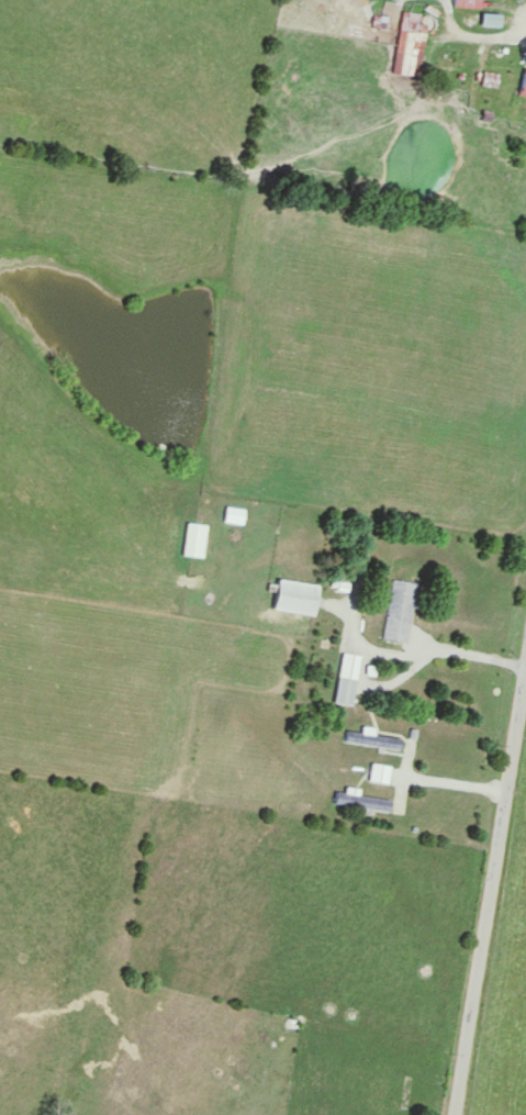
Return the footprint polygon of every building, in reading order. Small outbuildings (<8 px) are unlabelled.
[(455,9),(481,10),(481,0),(455,0),(455,9)] [(483,27),(500,27),(501,17),(483,16),(483,27)] [(426,34),(400,31),(395,75),(421,78),(426,34)] [(224,525),(242,527),(244,511),(226,509),(224,525)] [(204,560),(207,527),(186,525),(183,558),(204,560)] [(391,581),(382,641),(408,645),(418,585),(391,581)] [(274,613),(314,617),(317,586),(277,582),(274,613)] [(352,706),(360,654),(341,651),(333,703),(352,706)] [(362,733),(346,731),(345,742),(400,749),(401,738),(374,735),(375,728),(363,726),(362,733)] [(391,766),(371,763),(368,781),(388,784),(391,766)] [(335,805),(390,811),(391,799),(336,792),(335,805)]
